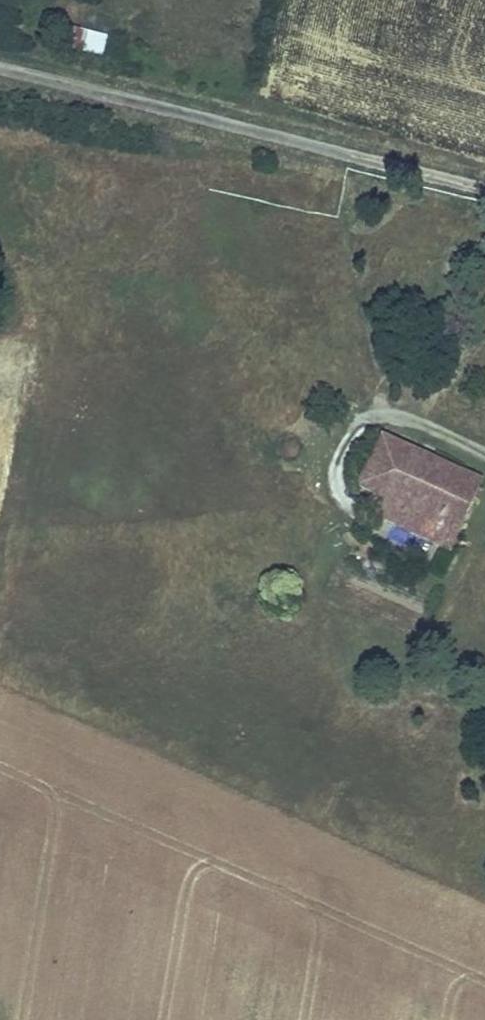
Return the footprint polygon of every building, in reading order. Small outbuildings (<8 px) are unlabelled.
[(101,51),(105,36),(85,31),(81,46),(101,51)] [(373,512),(448,547),(483,474),(380,426),(354,481),(381,494),(373,512)]
